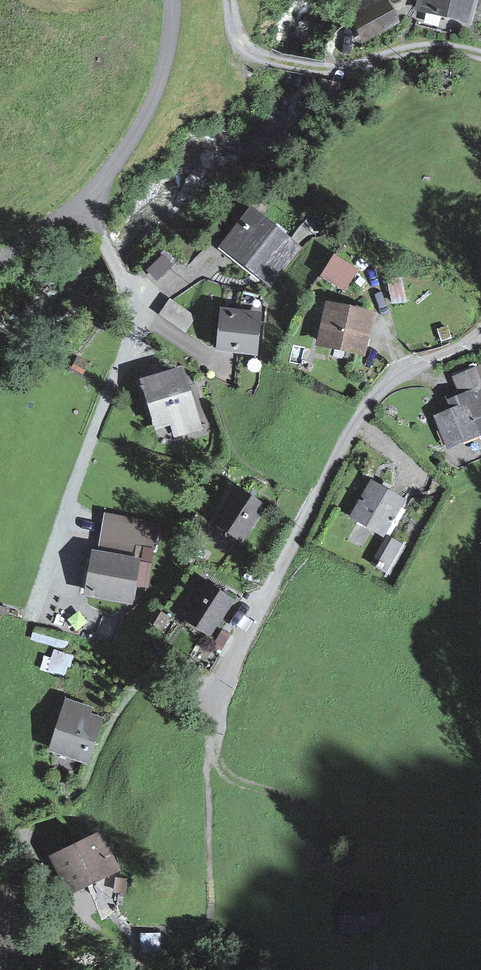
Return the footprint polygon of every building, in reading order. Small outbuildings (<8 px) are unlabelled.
[(396,0),(355,21),(369,45),(410,24),(396,0)] [(416,11),(474,25),(480,0),(418,0),(416,11)] [(292,251),(252,221),(227,253),(268,283),(292,251)] [(205,312),(178,293),(163,314),(191,333),(205,312)] [(328,313),(320,348),(360,357),(368,322),(328,313)] [(256,319),(223,318),(221,354),(254,355),(256,319)] [(180,377),(144,389),(157,429),(173,424),(177,434),(197,428),(180,377)] [(452,450),(480,440),(480,400),(475,383),(452,391),(458,408),(440,414),(452,450)] [(387,537),(411,501),(383,483),(359,520),(387,537)] [(262,515),(237,496),(215,525),(240,544),(262,515)] [(157,524),(108,513),(104,533),(153,544),(157,524)] [(410,549),(394,537),(377,565),(394,575),(410,549)] [(145,559),(101,553),(96,588),(140,593),(145,559)] [(240,598),(207,580),(183,623),(215,641),(240,598)] [(76,706),(61,748),(95,760),(110,718),(76,706)] [(130,871),(114,834),(68,854),(84,891),(130,871)]
